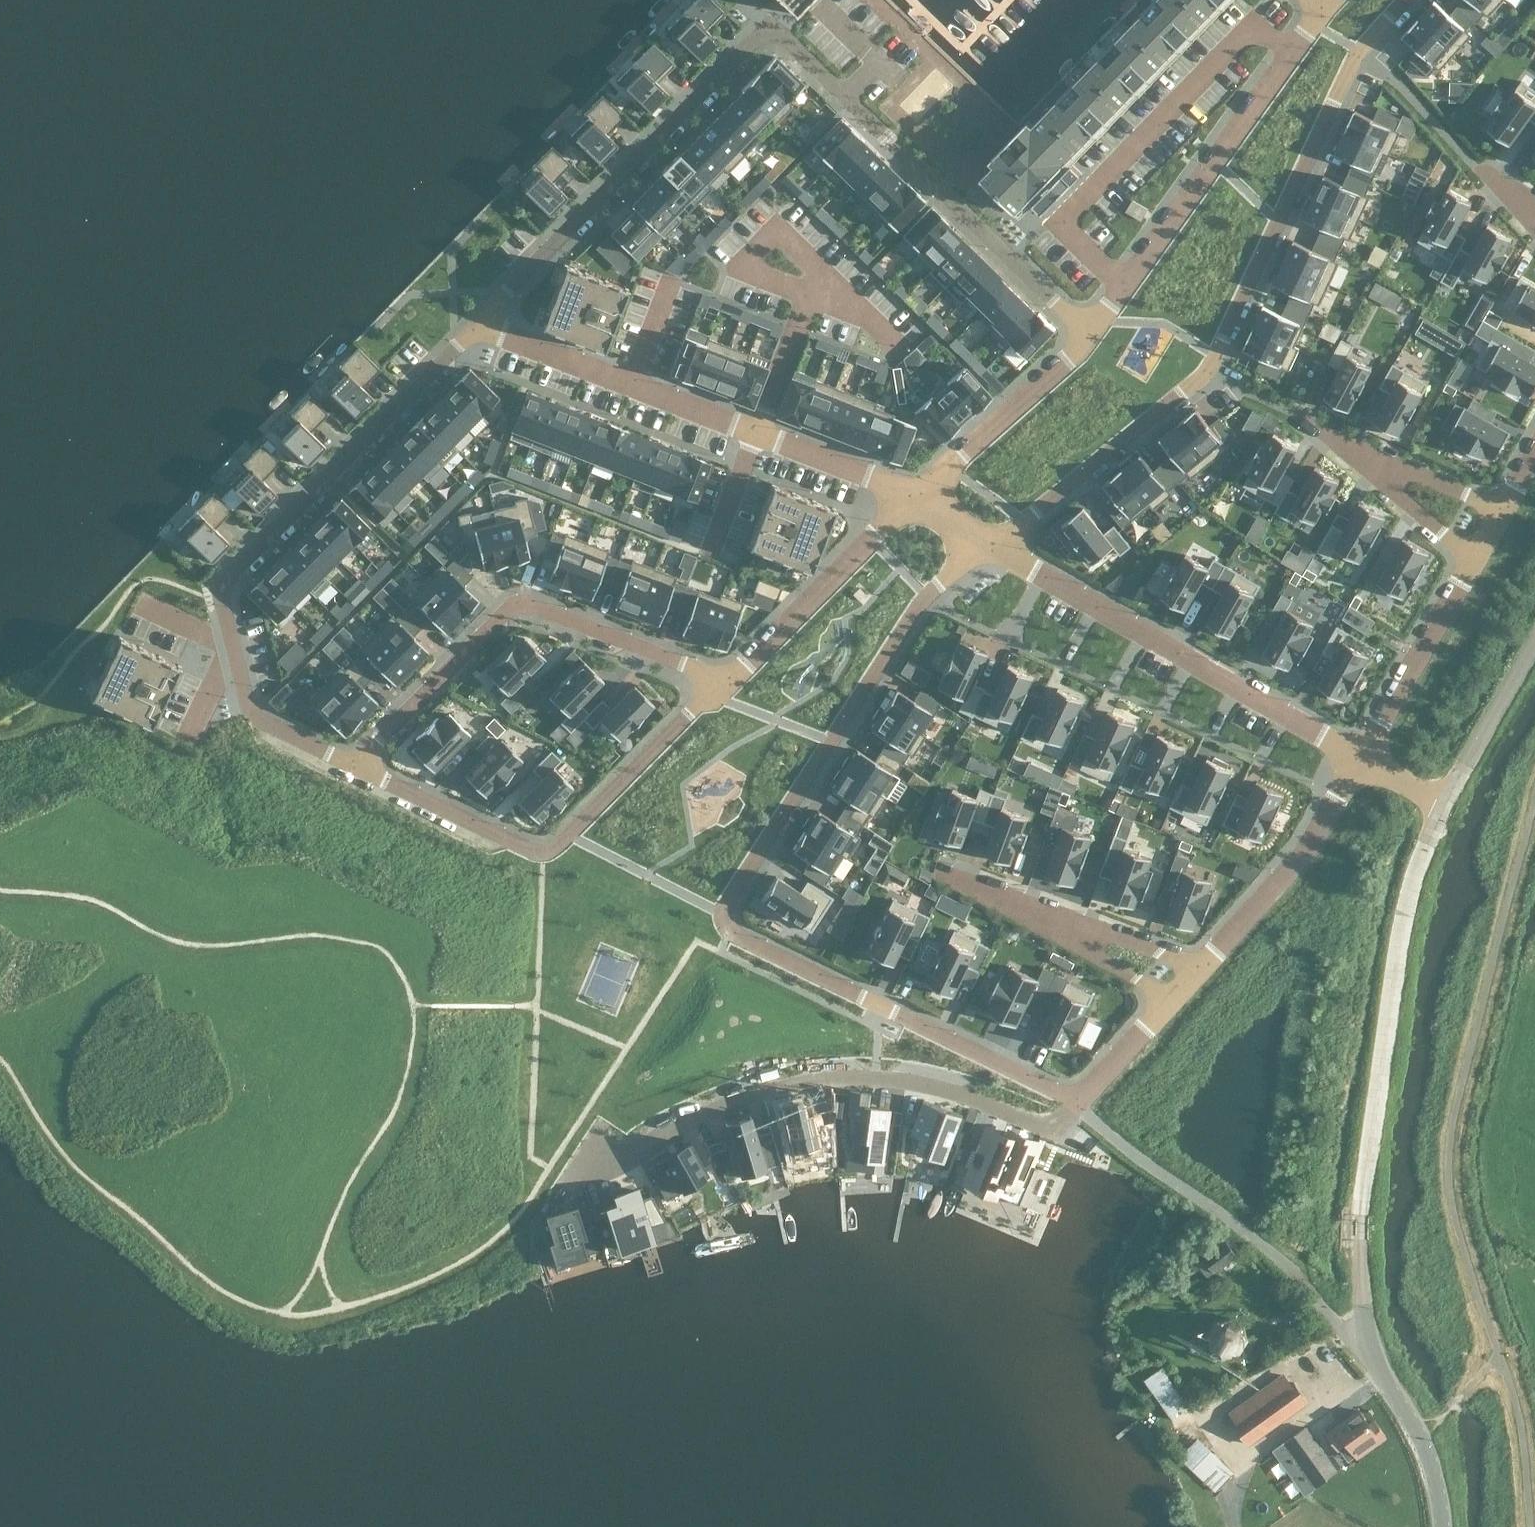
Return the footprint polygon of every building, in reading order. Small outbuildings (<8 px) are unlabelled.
[(683,44),(700,61),(718,43),(708,32),(726,14),(711,0),(695,0),(667,28),(676,37),(673,40),(680,47),(683,44)] [(792,13),(805,0),(778,0),(792,13)] [(982,178),(1017,212),(1224,0),(1155,0),(982,178)] [(1458,6),(1476,23),(1485,14),(1488,17),(1503,0),(1463,0),(1458,6)] [(1424,6),(1416,15),(1419,17),(1418,19),(1456,53),(1472,35),(1468,32),(1476,23),(1458,6),(1449,15),(1434,1),(1427,9),(1424,6)] [(1418,19),(1402,36),(1418,50),(1409,60),(1428,77),(1436,67),(1440,71),(1456,53),(1418,19)] [(1498,54),(1516,35),(1505,24),(1487,44),(1498,54)] [(620,83),(649,112),(668,94),(657,83),(675,65),(653,43),(633,63),(637,66),(620,83)] [(803,85),(774,56),(757,73),(787,102),(787,101),(803,85)] [(787,102),(757,73),(741,90),(742,92),(743,91),(772,120),(772,121),(775,124),(793,106),(787,101),(787,102)] [(1487,129),(1509,145),(1510,144),(1529,118),(1534,123),(1534,90),(1522,81),(1507,102),(1502,99),(1492,112),(1497,116),(1487,129)] [(742,92),(727,107),(756,136),(757,136),(772,121),(772,120),(743,91),(742,92)] [(583,114),(587,117),(570,135),(599,164),(617,145),(607,135),(625,117),(602,95),(583,114)] [(756,136),(727,107),(711,124),(744,156),(761,139),(757,136),(756,136)] [(1354,110),(1344,132),(1390,154),(1400,132),(1396,130),(1401,119),(1379,108),(1373,119),(1354,110)] [(859,137),(841,119),(812,148),(828,164),(829,165),(856,137),(858,138),(859,137)] [(821,119),(812,127),(818,133),(827,124),(821,119)] [(744,156),(711,124),(695,140),(725,169),(724,170),(727,173),(744,156)] [(812,127),(804,136),(810,142),(818,133),(812,127)] [(1339,144),(1334,153),(1353,162),(1348,173),(1371,184),(1376,173),(1380,175),(1390,154),(1344,132),(1344,134),(1340,132),(1335,142),(1339,144)] [(843,182),(872,153),(858,138),(856,137),(829,165),(828,164),(827,166),(843,182)] [(725,169),(695,140),(680,155),(679,156),(705,182),(704,182),(708,186),(724,170),(725,169)] [(516,182),(549,215),(567,197),(552,182),(570,164),(552,146),(516,182)] [(795,157),(789,151),(781,160),(786,165),(795,157)] [(888,168),(872,153),(843,182),(859,198),(888,168)] [(680,155),(678,154),(661,171),(662,173),(663,172),(689,198),(690,197),(704,182),(705,182),(679,156),(680,155)] [(786,165),(781,160),(772,168),(778,174),(786,165)] [(1073,163),(1034,203),(1043,212),(1082,172),(1073,163)] [(904,184),(888,168),(859,198),(877,215),(879,214),(878,213),(905,185),(904,184)] [(662,173),(647,189),(680,221),(697,204),(690,197),(689,198),(663,172),(662,173)] [(1316,183),(1311,194),(1315,196),(1314,197),(1360,219),(1370,197),(1366,195),(1371,184),(1348,173),(1343,184),(1324,176),(1320,185),(1316,183)] [(896,230),(924,200),(906,182),(904,184),(905,185),(878,213),(879,214),(896,230)] [(798,197),(804,191),(795,183),(790,188),(798,197)] [(749,193),(754,198),(763,190),(757,184),(749,193)] [(647,189),(630,206),(635,210),(635,209),(661,235),(664,237),(680,221),(647,189)] [(1432,218),(1418,241),(1453,261),(1460,248),(1466,238),(1455,232),(1466,213),(1471,204),(1472,203),(1448,189),(1440,203),(1435,200),(1426,215),(1432,218)] [(812,199),(804,191),(798,197),(807,205),(812,199)] [(754,198),(749,193),(740,201),(746,207),(754,198)] [(1308,209),(1304,219),(1323,228),(1317,239),(1340,249),(1346,238),(1350,240),(1360,219),(1314,197),(1313,199),(1309,197),(1304,208),(1308,209)] [(917,251),(918,252),(945,224),(946,225),(948,223),(931,206),(902,236),(917,251)] [(635,210),(610,234),(628,252),(636,260),(661,235),(635,209),(635,210)] [(837,223),(828,214),(822,220),(831,229),(837,223)] [(731,222),(725,217),(717,225),(722,231),(731,222)] [(845,231),(837,223),(831,229),(840,237),(845,231)] [(932,269),(961,239),(946,225),(945,224),(918,252),(917,251),(916,253),(932,269)] [(708,234),(714,239),(722,231),(717,225),(708,234)] [(1453,261),(1442,281),(1453,287),(1464,268),(1487,281),(1495,267),(1500,270),(1509,256),(1503,253),(1511,240),(1512,239),(1488,225),(1487,226),(1471,254),(1460,248),(1453,261)] [(944,287),(976,254),(961,239),(932,269),(929,272),(944,287)] [(1285,248),(1280,259),(1284,261),(1283,262),(1329,284),(1340,262),(1335,260),(1340,249),(1317,239),(1312,250),(1293,241),(1289,250),(1285,248)] [(693,249),(685,258),(691,263),(699,255),(693,249)] [(872,258),(864,249),(858,255),(867,264),(872,258)] [(966,296),(992,269),(976,254),(944,287),(960,302),(966,296)] [(691,263),(685,258),(676,266),(682,272),(691,263)] [(885,270),(877,262),(871,268),(880,276),(885,270)] [(1278,275),(1273,284),(1292,293),(1287,304),(1310,314),(1315,304),(1319,305),(1329,284),(1283,262),(1283,263),(1282,264),(1279,262),(1274,273),(1278,275)] [(628,288),(564,263),(539,327),(603,352),(628,288)] [(1007,284),(992,269),(966,296),(981,310),(982,311),(1007,284)] [(1505,305),(1523,315),(1522,317),(1534,324),(1534,288),(1520,279),(1505,305)] [(1371,297),(1398,305),(1403,291),(1376,282),(1371,297)] [(903,299),(909,293),(900,284),(894,290),(903,299)] [(994,329),(1023,300),(1007,284),(982,311),(981,310),(978,313),(993,328),(994,329)] [(917,301),(909,293),(903,299),(911,307),(917,301)] [(722,302),(711,297),(708,305),(719,309),(722,302)] [(1037,314),(1023,300),(994,329),(993,328),(990,332),(1007,348),(1012,343),(1011,342),(1038,314),(1037,314)] [(730,313),(733,306),(722,302),(719,309),(730,313)] [(1255,314),(1250,324),(1254,326),(1253,328),(1299,349),(1299,348),(1295,346),(1310,314),(1287,304),(1282,315),(1263,306),(1259,315),(1255,314)] [(1489,310),(1483,320),(1497,328),(1503,318),(1489,310)] [(1056,329),(1039,312),(1037,314),(1038,314),(1011,342),(1012,343),(1027,358),(1056,329)] [(763,317),(751,313),(748,320),(760,325),(763,317)] [(939,323),(931,315),(925,320),(934,329),(939,323)] [(774,322),(763,317),(760,325),(771,329),(774,322)] [(1422,319),(1416,335),(1462,352),(1468,336),(1422,319)] [(948,331),(939,323),(934,329),(942,337),(948,331)] [(685,337),(670,375),(692,384),(693,381),(692,381),(706,345),(705,344),(707,338),(708,335),(688,327),(685,337)] [(1253,328),(1243,349),(1262,358),(1256,369),(1279,380),(1284,369),(1289,371),(1299,349),(1253,328)] [(712,389),(729,346),(707,338),(705,344),(706,345),(692,381),(693,381),(712,389)] [(826,350),(829,343),(818,338),(815,346),(826,350)] [(930,345),(925,339),(916,347),(921,353),(930,345)] [(1325,397),(1324,398),(1349,411),(1357,397),(1358,397),(1366,383),(1364,382),(1372,368),(1348,355),(1353,346),(1342,340),(1329,363),(1340,369),(1327,393),(1325,397)] [(1477,366),(1495,376),(1492,381),(1518,397),(1521,391),(1531,397),(1534,389),(1534,365),(1492,340),(1477,366)] [(840,347),(829,343),(826,350),(837,355),(840,347)] [(970,353),(962,345),(956,350),(965,359),(970,353)] [(750,354),(729,346),(712,389),(732,396),(733,397),(746,360),(747,361),(750,354)] [(325,387),(354,416),(373,398),(362,388),(380,370),(358,347),(338,366),(342,370),(325,387)] [(912,361),(921,353),(916,347),(907,355),(912,361)] [(732,396),(731,399),(753,407),(771,360),(751,352),(750,354),(747,361),(746,360),(733,397),(732,396)] [(979,362),(970,353),(965,359),(973,368),(979,362)] [(866,366),(869,358),(858,354),(855,362),(866,366)] [(880,363),(869,358),(866,366),(878,370),(880,363)] [(1375,421),(1374,422),(1398,436),(1406,422),(1408,422),(1416,408),(1415,407),(1428,384),(1393,364),(1380,387),(1391,393),(1375,421)] [(900,367),(892,368),(894,380),(902,378),(900,367)] [(991,397),(963,367),(947,381),(946,382),(972,411),(973,413),(991,397)] [(985,368),(980,374),(989,383),(994,377),(985,368)] [(497,397),(470,370),(454,386),(481,413),(497,397)] [(794,370),(776,416),(798,425),(799,423),(798,422),(812,386),(814,379),(815,378),(794,370)] [(904,390),(902,378),(894,380),(896,392),(904,390)] [(819,430),(835,387),(814,379),(812,386),(798,422),(799,423),(819,430)] [(957,424),(972,411),(946,382),(947,381),(946,379),(928,395),(930,397),(930,396),(956,425),(957,424)] [(1447,383),(1443,390),(1454,396),(1458,389),(1453,386),(1447,383)] [(481,413),(454,386),(439,401),(466,428),(481,413)] [(856,395),(835,387),(819,430),(839,438),(856,395)] [(906,402),(904,390),(896,392),(898,404),(906,402)] [(513,429),(509,438),(530,446),(548,401),(527,393),(513,429)] [(839,438),(859,446),(874,408),(875,408),(877,404),(856,395),(839,438)] [(277,436),(306,465),(325,446),(310,432),(328,414),(310,396),(290,415),(294,419),(277,436)] [(941,442),(959,426),(957,424),(956,425),(930,396),(930,397),(914,411),(941,442)] [(466,428),(439,401),(423,416),(451,443),(466,428)] [(548,401),(530,446),(550,454),(554,445),(568,409),(548,401)] [(1465,407),(1450,433),(1459,439),(1456,444),(1482,459),(1485,454),(1495,459),(1510,433),(1465,407)] [(874,408),(859,446),(878,454),(879,454),(893,418),(894,418),(895,416),(875,408),(874,408)] [(588,416),(568,409),(554,445),(574,452),(588,416)] [(1196,409),(1178,424),(1210,463),(1228,448),(1225,445),(1235,437),(1219,417),(1209,425),(1196,409)] [(1262,424),(1273,430),(1279,419),(1268,413),(1262,424)] [(451,443),(423,416),(408,431),(408,432),(436,459),(451,443)] [(504,431),(508,419),(500,416),(496,428),(504,431)] [(608,424),(588,416),(574,452),(594,460),(608,424)] [(877,456),(899,464),(909,440),(912,442),(916,432),(912,431),(914,426),(894,418),(893,418),(879,454),(878,454),(877,456)] [(1167,433),(1159,439),(1173,455),(1163,463),(1179,483),(1189,475),(1192,479),(1210,463),(1178,424),(1177,425),(1174,422),(1165,429),(1167,433)] [(628,432),(608,424),(594,460),(614,468),(628,432)] [(436,459),(408,432),(393,447),(420,474),(436,459)] [(648,440),(628,432),(614,468),(635,476),(648,440)] [(1258,462),(1245,485),(1279,505),(1288,489),(1294,479),(1283,473),(1298,447),(1274,434),(1266,448),(1261,445),(1253,459),(1258,462)] [(495,453),(500,442),(492,439),(488,450),(495,453)] [(635,476),(631,485),(651,493),(655,484),(669,447),(648,440),(635,476)] [(229,484),(259,513),(277,495),(262,480),(280,462),(262,444),(243,463),(246,467),(229,484)] [(405,489),(420,474),(393,447),(378,462),(405,489)] [(689,455),(669,447),(655,484),(675,491),(689,455)] [(491,464),(495,453),(488,450),(484,461),(491,464)] [(710,463),(689,455),(675,491),(696,499),(710,463)] [(1130,458),(1121,465),(1123,468),(1122,470),(1154,509),(1173,494),(1170,490),(1179,483),(1163,463),(1154,471),(1140,455),(1132,461),(1130,458)] [(283,495),(298,478),(281,462),(266,478),(283,495)] [(390,505),(405,489),(378,462),(363,478),(390,505)] [(518,479),(521,471),(509,467),(506,475),(518,479)] [(1279,505),(1275,512),(1287,518),(1292,510),(1315,523),(1323,509),(1328,512),(1337,497),(1331,494),(1340,480),(1316,467),(1299,495),(1288,489),(1279,505)] [(475,483),(484,475),(478,469),(469,478),(475,483)] [(1122,470),(1104,485),(1117,501),(1107,509),(1123,528),(1151,506),(1154,510),(1154,509),(1122,470)] [(529,483),(532,476),(521,471),(518,479),(529,483)] [(390,505),(363,478),(347,494),(374,521),(390,505)] [(558,495),(561,487),(549,483),(547,490),(558,495)] [(771,483),(746,547),(810,571),(835,507),(771,483)] [(569,499),(572,491),(561,487),(558,495),(569,499)] [(232,510),(214,492),(178,528),(211,561),(229,543),(215,528),(232,510)] [(453,506),(461,497),(455,492),(447,500),(453,506)] [(530,558),(525,538),(537,535),(527,497),(514,501),(515,505),(493,510),(507,564),(530,558)] [(598,510),(601,503),(590,498),(587,506),(598,510)] [(368,527),(341,500),(325,516),(353,543),(368,527)] [(444,514),(453,506),(447,500),(438,509),(444,514)] [(610,515),(612,507),(601,503),(598,510),(610,515)] [(1332,524),(1317,550),(1330,557),(1335,549),(1360,563),(1365,554),(1366,554),(1382,528),(1380,527),(1386,518),(1359,503),(1343,531),(1332,524)] [(1083,508),(1062,525),(1072,538),(1071,539),(1082,552),(1083,551),(1093,563),(1115,546),(1121,554),(1131,545),(1115,525),(1105,534),(1083,508)] [(507,564),(493,510),(471,516),(470,512),(457,515),(467,553),(479,550),(484,570),(507,564)] [(1246,536),(1259,543),(1273,518),(1260,511),(1246,536)] [(638,526),(641,518),(630,514),(627,521),(638,526)] [(353,543),(325,516),(310,531),(337,558),(353,543)] [(650,530),(653,523),(641,518),(638,526),(650,530)] [(422,537),(431,528),(425,523),(416,531),(422,537)] [(679,542),(682,534),(671,530),(668,537),(679,542)] [(322,573),(337,558),(310,531),(295,546),(322,573)] [(414,545),(422,537),(416,531),(408,540),(414,545)] [(569,589),(587,542),(565,533),(563,538),(552,533),(542,557),(554,561),(547,581),(569,589)] [(1402,538),(1378,584),(1403,600),(1409,590),(1410,591),(1425,564),(1423,563),(1428,554),(1402,538)] [(610,583),(619,560),(608,555),(609,551),(587,542),(569,589),(571,590),(569,594),(580,598),(581,594),(591,598),(598,579),(610,583)] [(295,546),(279,562),(307,589),(316,597),(331,582),(322,573),(295,546)] [(684,551),(680,576),(692,578),(696,552),(684,551)] [(1170,583),(1161,597),(1185,611),(1202,582),(1213,588),(1226,565),(1214,559),(1209,568),(1186,554),(1178,568),(1177,567),(1168,582),(1170,583)] [(464,585),(473,576),(455,558),(446,567),(443,563),(426,580),(462,616),(479,599),(464,585)] [(385,575),(393,566),(388,560),(379,569),(385,575)] [(636,616),(654,568),(632,560),(630,564),(619,560),(610,583),(621,588),(614,607),(623,611),(622,614),(633,619),(634,615),(636,616)] [(279,562),(264,577),(292,604),(307,589),(279,562)] [(1321,568),(1311,562),(1303,575),(1314,581),(1321,568)] [(1222,593),(1206,621),(1230,635),(1238,622),(1240,623),(1248,608),(1247,608),(1254,596),(1260,585),(1234,570),(1226,566),(1213,588),(1222,593)] [(677,609),(686,585),(675,581),(676,577),(654,568),(636,616),(638,616),(636,620),(647,624),(649,620),(658,624),(666,605),(677,609)] [(376,583),(385,575),(379,569),(371,577),(376,583)] [(1303,575),(1295,571),(1289,581),(1297,585),(1303,575)] [(1112,586),(1128,595),(1134,584),(1118,575),(1112,586)] [(276,620),(292,604),(264,577),(248,593),(260,604),(276,620)] [(777,600),(782,588),(758,579),(754,591),(777,600)] [(462,616),(426,580),(409,597),(412,601),(404,609),(422,627),(431,619),(445,633),(452,626),(455,629),(464,620),(461,618),(462,616)] [(703,641),(721,594),(719,598),(686,585),(677,609),(688,613),(681,633),(691,637),(689,640),(700,645),(701,641),(703,641)] [(354,605),(363,596),(357,591),(349,599),(354,605)] [(725,650),(744,603),(721,594),(703,641),(725,650)] [(1277,627),(1262,654),(1289,670),(1294,661),(1299,663),(1314,637),(1308,633),(1314,623),(1289,610),(1294,601),(1282,594),(1267,621),(1277,627)] [(1356,595),(1349,605),(1350,606),(1356,609),(1363,599),(1356,595)] [(346,614),(354,605),(349,599),(340,608),(346,614)] [(1374,620),(1356,609),(1350,606),(1343,618),(1367,633),(1374,620)] [(413,636),(422,627),(404,609),(395,618),(392,615),(375,631),(411,667),(413,666),(415,669),(424,661),(421,658),(428,651),(413,636)] [(324,636),(332,627),(327,622),(318,630),(324,636)] [(1333,658),(1317,686),(1344,701),(1349,692),(1350,693),(1365,666),(1364,666),(1370,656),(1345,642),(1350,633),(1337,626),(1323,652),(1333,658)] [(324,636),(318,630),(310,639),(315,645),(324,636)] [(411,667),(375,631),(375,632),(359,648),(362,652),(353,660),(371,678),(380,670),(395,684),(402,677),(405,680),(413,671),(410,669),(411,667)] [(181,665),(119,635),(90,697),(151,727),(152,726),(181,665)] [(546,659),(524,637),(516,645),(515,644),(494,666),(495,667),(487,675),(508,695),(501,702),(511,712),(532,690),(523,681),(546,659)] [(942,678),(937,688),(963,700),(959,710),(971,716),(973,713),(984,690),(984,688),(973,683),(987,654),(959,641),(955,651),(953,650),(940,677),(942,678)] [(363,687),(371,678),(353,660),(345,669),(341,666),(325,683),(361,718),(362,717),(365,720),(373,712),(370,709),(377,702),(363,687)] [(603,681),(583,661),(572,673),(571,672),(559,683),(560,684),(549,696),(568,715),(561,722),(570,731),(583,718),(588,713),(579,704),(603,681)] [(910,677),(917,667),(908,662),(902,672),(910,677)] [(984,690),(973,713),(1009,730),(1020,706),(1021,707),(1029,692),(1027,691),(1034,676),(1009,665),(995,695),(984,690)] [(295,692),(286,682),(269,700),(278,709),(295,692)] [(361,718),(325,683),(308,700),(344,735),(351,728),(354,731),(362,722),(359,720),(361,718)] [(642,716),(653,704),(634,685),(610,709),(601,700),(588,713),(583,718),(592,727),(599,720),(619,739),(630,728),(631,729),(643,717),(642,716)] [(1077,715),(1083,700),(1059,688),(1045,719),(1033,714),(1023,738),(1034,743),(1038,734),(1063,746),(1069,731),(1071,732),(1078,716),(1077,715)] [(895,689),(882,709),(925,736),(926,736),(922,733),(941,703),(920,690),(913,700),(895,689)] [(875,720),(870,729),(887,740),(881,750),(902,764),(908,754),(912,756),(925,736),(882,709),(881,710),(878,708),(872,718),(875,720)] [(1084,734),(1074,755),(1085,760),(1082,768),(1109,781),(1118,762),(1120,762),(1122,757),(1132,735),(1131,734),(1136,724),(1108,711),(1095,739),(1084,734)] [(433,772),(471,735),(449,713),(441,721),(437,717),(415,738),(420,743),(412,751),(417,756),(414,759),(425,770),(428,767),(433,772)] [(490,732),(499,723),(493,717),(485,726),(490,732)] [(496,737),(505,729),(499,723),(490,732),(496,737)] [(1131,762),(1120,785),(1132,791),(1136,782),(1163,795),(1168,785),(1169,786),(1182,758),(1181,758),(1185,748),(1158,735),(1142,767),(1131,762)] [(495,791),(516,770),(515,768),(523,760),(501,739),(500,740),(464,776),(486,797),(494,790),(495,791)] [(847,756),(841,766),(844,768),(843,770),(886,797),(899,777),(895,774),(902,764),(881,750),(874,761),(856,750),(851,758),(847,756)] [(561,798),(572,786),(553,767),(560,760),(551,751),(533,769),(542,778),(518,802),(522,806),(519,809),(530,820),(533,817),(538,821),(549,810),(553,814),(565,802),(561,798)] [(1182,783),(1171,806),(1207,824),(1218,800),(1220,801),(1227,786),(1226,785),(1233,770),(1227,767),(1229,763),(1215,757),(1213,761),(1207,758),(1193,788),(1182,783)] [(836,781),(831,790),(848,801),(842,811),(863,825),(870,815),(874,817),(886,797),(843,770),(843,771),(839,769),(833,779),(836,781)] [(908,783),(927,790),(931,778),(913,771),(908,783)] [(1284,793),(1256,781),(1245,806),(1233,801),(1223,823),(1262,841),(1266,832),(1268,833),(1280,805),(1279,804),(1284,793)] [(942,802),(936,818),(942,820),(937,836),(942,838),(940,842),(955,847),(957,843),(962,845),(972,817),(983,822),(994,793),(981,789),(978,798),(953,789),(948,804),(942,802)] [(1071,794),(1063,791),(1059,802),(1066,805),(1071,794)] [(994,793),(983,822),(984,822),(996,826),(985,854),(1011,863),(1017,848),(1023,850),(1029,834),(1023,832),(1029,817),(1003,807),(1007,798),(994,793)] [(1122,801),(1114,798),(1109,809),(1117,812),(1122,801)] [(809,817),(802,826),(805,829),(805,830),(847,858),(860,838),(856,835),(863,825),(842,811),(835,821),(817,810),(812,819),(809,817)] [(1120,823),(1131,827),(1134,820),(1123,815),(1120,823)] [(1064,827),(1046,876),(1074,886),(1078,876),(1080,876),(1090,848),(1088,847),(1092,837),(1064,827)] [(805,830),(792,850),(809,861),(802,872),(824,885),(843,856),(847,858),(805,830)] [(874,831),(869,841),(875,844),(864,867),(877,873),(893,840),(874,831)] [(1115,835),(1105,865),(1116,869),(1106,898),(1134,908),(1138,898),(1144,900),(1154,871),(1148,869),(1152,859),(1124,849),(1128,839),(1115,835)] [(1190,851),(1193,844),(1182,839),(1179,847),(1190,851)] [(1177,854),(1164,888),(1176,893),(1166,920),(1194,930),(1198,920),(1204,922),(1214,894),(1208,892),(1212,881),(1186,871),(1190,859),(1177,854)] [(879,874),(902,886),(911,871),(887,858),(879,874)] [(800,891),(776,875),(760,898),(802,925),(810,931),(824,908),(832,897),(806,881),(800,891)] [(872,936),(874,937),(866,952),(891,964),(906,934),(917,939),(928,917),(892,899),(881,921),(880,921),(872,936)] [(845,900),(836,913),(850,922),(859,908),(845,900)] [(930,983),(954,995),(969,965),(980,970),(991,947),(979,941),(955,929),(944,953),(943,952),(935,968),(937,968),(930,983)] [(1054,951),(1050,959),(1061,964),(1065,957),(1054,951)] [(1065,957),(1061,964),(1071,970),(1075,963),(1065,957)] [(1007,977),(1001,974),(988,1000),(994,1003),(989,1013),(1017,1026),(1029,1000),(1040,1005),(1056,973),(1043,967),(1038,978),(1012,966),(1007,977)] [(1070,980),(1056,973),(1040,1005),(1052,1011),(1039,1036),(1067,1050),(1071,1041),(1076,1043),(1090,1016),(1084,1014),(1094,995),(1068,982),(1070,980)] [(888,1123),(890,1109),(868,1106),(870,1093),(850,1090),(847,1115),(850,1116),(847,1132),(851,1132),(849,1148),(852,1148),(851,1159),(852,1159),(852,1157),(882,1161),(880,1173),(881,1173),(888,1123)] [(813,1097),(774,1107),(789,1168),(828,1158),(813,1097)] [(942,1107),(942,1106),(924,1099),(918,1117),(917,1121),(916,1120),(912,1132),(922,1136),(918,1145),(919,1145),(919,1146),(918,1149),(919,1149),(919,1150),(944,1159),(945,1159),(946,1159),(947,1156),(948,1156),(953,1143),(958,1129),(958,1130),(964,1114),(952,1110),(952,1111),(942,1107)] [(769,1123),(767,1124),(770,1132),(757,1135),(754,1128),(751,1115),(749,1116),(750,1118),(745,1120),(727,1125),(726,1123),(724,1123),(740,1177),(742,1176),(741,1173),(764,1166),(765,1170),(767,1169),(766,1165),(778,1162),(779,1164),(781,1163),(769,1123)] [(1036,1153),(1040,1144),(1011,1132),(1008,1140),(988,1132),(968,1182),(997,1194),(997,1193),(995,1192),(1001,1179),(1026,1190),(1036,1167),(1031,1164),(1035,1153),(1036,1153)] [(647,1168),(666,1200),(667,1199),(666,1197),(706,1174),(708,1176),(709,1176),(691,1143),(688,1145),(663,1159),(647,1168)] [(615,1198),(617,1206),(606,1209),(611,1225),(609,1226),(610,1227),(611,1226),(613,1231),(614,1235),(612,1235),(613,1237),(614,1236),(617,1244),(618,1249),(653,1238),(654,1237),(651,1226),(666,1221),(651,1195),(641,1198),(639,1190),(615,1198)] [(556,1267),(588,1258),(587,1254),(604,1249),(596,1225),(584,1229),(577,1206),(545,1216),(553,1242),(548,1243),(556,1267)] [(1208,1277),(1215,1272),(1215,1273),(1238,1256),(1227,1241),(1221,1245),(1215,1237),(1187,1258),(1193,1268),(1198,1264),(1208,1277)] [(1210,1348),(1222,1357),(1240,1352),(1247,1340),(1244,1325),(1231,1317),(1213,1322),(1206,1333),(1210,1348)] [(1147,1382),(1174,1421),(1192,1409),(1165,1370),(1147,1382)] [(1292,1384),(1285,1374),(1233,1411),(1240,1421),(1237,1423),(1251,1442),(1309,1401),(1295,1382),(1292,1384)] [(1348,1445),(1357,1457),(1385,1436),(1375,1421),(1370,1425),(1360,1410),(1327,1434),(1339,1451),(1348,1445)] [(1307,1426),(1286,1442),(1274,1450),(1306,1494),(1339,1469),(1307,1426)] [(1235,1474),(1200,1440),(1181,1460),(1216,1494),(1235,1474)]
